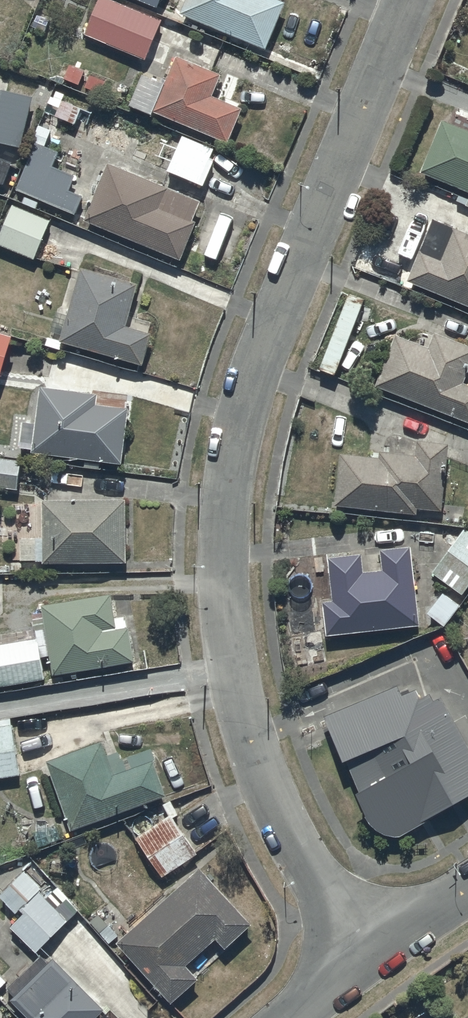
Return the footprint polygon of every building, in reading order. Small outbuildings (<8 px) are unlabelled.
[(122,0),(96,0),(85,30),(146,55),(162,16),(122,0)] [(181,10),(267,45),(285,0),(185,0),(181,10)] [(221,70),(177,53),(153,109),(228,139),(242,104),(212,91),(221,70)] [(0,86),(0,138),(19,143),(32,89),(2,82),(1,86),(0,86)] [(422,169),(467,188),(467,126),(442,116),(422,169)] [(35,140),(16,185),(27,190),(22,200),(36,206),(40,196),(74,211),(83,193),(68,186),(74,173),(51,163),(58,148),(44,142),(50,128),(39,123),(31,139),(35,140)] [(182,133),(167,165),(203,181),(216,155),(209,152),(212,146),(182,133)] [(5,181),(11,157),(0,152),(0,179),(5,181)] [(110,158),(85,216),(179,256),(195,218),(193,217),(202,197),(110,158)] [(11,201),(0,231),(0,241),(35,255),(51,217),(11,201)] [(408,276),(467,301),(467,230),(454,224),(442,255),(420,246),(408,276)] [(81,263),(61,337),(142,361),(152,329),(125,321),(138,279),(81,263)] [(11,330),(0,327),(0,368),(11,330)] [(377,382),(467,418),(467,382),(463,380),(467,367),(467,342),(436,329),(430,343),(397,330),(377,382)] [(128,404),(97,400),(98,389),(41,382),(36,419),(23,418),(20,443),(32,445),(32,448),(121,459),(128,404)] [(339,449),(335,501),(417,510),(418,505),(437,506),(435,522),(463,524),(464,506),(445,505),(449,439),(416,437),(415,450),(379,447),(378,452),(339,449)] [(17,485),(20,460),(0,458),(0,483),(17,485)] [(126,495),(43,495),(43,533),(37,533),(37,557),(126,557),(126,495)] [(433,568),(460,593),(467,583),(467,526),(465,524),(433,568)] [(422,622),(414,540),(380,543),(382,565),(365,567),(363,551),(329,554),(334,599),(324,600),(327,631),(422,622)] [(461,601),(445,588),(427,610),(443,623),(461,601)] [(46,624),(53,670),(133,656),(128,624),(103,628),(103,625),(116,623),(111,590),(42,602),(44,613),(33,614),(35,626),(46,624)] [(45,677),(37,634),(0,641),(0,685),(45,677)] [(318,705),(369,814),(383,829),(401,833),(467,799),(467,716),(446,674),(440,677),(436,669),(427,674),(423,666),(408,672),(405,664),(318,705)] [(10,715),(0,716),(0,774),(19,771),(10,715)] [(103,737),(47,757),(71,825),(166,792),(149,745),(123,755),(121,750),(109,754),(103,737)] [(171,810),(136,835),(161,873),(197,850),(171,810)] [(199,863),(118,938),(172,998),(199,973),(187,961),(216,934),(226,944),(252,920),(199,863)] [(51,876),(42,885),(25,868),(0,893),(0,894),(16,910),(21,905),(25,909),(10,924),(36,950),(66,920),(76,931),(89,920),(51,876)] [(11,995),(33,1017),(91,1017),(104,1005),(54,954),(11,995)]
